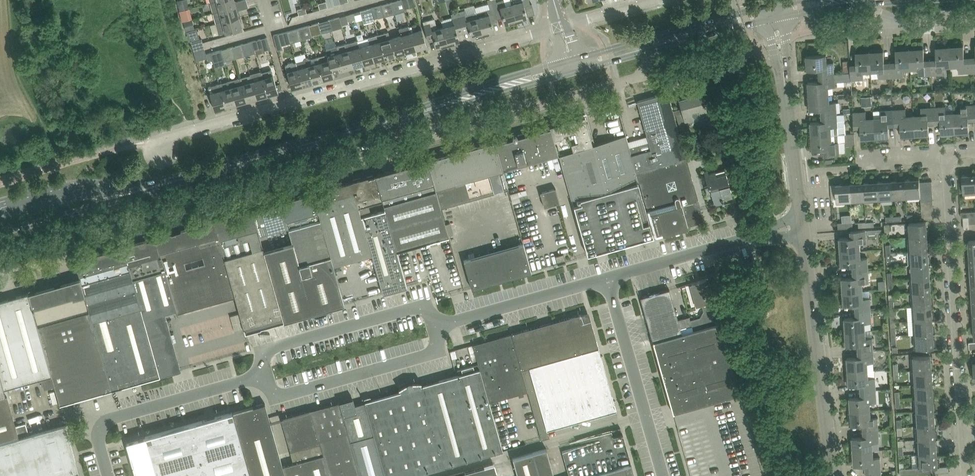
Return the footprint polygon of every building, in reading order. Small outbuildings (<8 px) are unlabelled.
[(177,1),(179,8),(181,8),(181,6),(183,1),(187,0),(179,0),(178,0),(177,1)] [(179,8),(180,11),(189,9),(187,0),(183,1),(181,6),(181,8),(179,8)] [(213,13),(236,6),(234,0),(219,0),(210,3),(213,13)] [(392,2),(395,13),(405,10),(402,0),(398,0),(392,2)] [(477,12),(478,17),(483,34),(494,31),(491,20),(497,19),(496,15),(492,0),(488,0),(490,8),(482,10),(477,12)] [(496,15),(502,13),(505,24),(517,21),(512,4),(512,3),(506,5),(504,0),(501,0),(496,1),(496,0),(492,0),(496,15)] [(512,3),(512,4),(517,21),(528,18),(527,16),(524,6),(530,4),(529,0),(511,0),(512,3)] [(392,2),(381,5),(384,16),(395,13),(392,2)] [(213,13),(216,23),(239,17),(236,6),(213,13)] [(371,8),(360,11),(364,23),(374,20),(374,18),(371,8)] [(188,9),(180,11),(182,22),(183,21),(192,19),(189,9),(188,9)] [(483,34),(478,17),(477,12),(467,14),(466,9),(458,11),(463,28),(464,32),(469,31),(471,38),(483,34)] [(454,24),(444,27),(448,44),(459,41),(458,34),(464,32),(463,28),(458,11),(451,13),(454,24)] [(340,16),(330,19),(333,30),(343,27),(340,16)] [(239,17),(216,23),(219,34),(242,27),(239,17)] [(448,44),(444,27),(438,28),(435,19),(433,18),(423,21),(429,41),(434,39),(437,47),(448,44)] [(330,19),(319,22),(322,33),(333,30),(330,19)] [(322,33),(319,22),(309,25),(312,36),(322,33)] [(219,34),(216,23),(210,25),(213,35),(219,34)] [(303,27),(298,28),(302,39),(312,36),(309,25),(303,27)] [(410,26),(399,28),(406,52),(416,49),(412,32),(410,26)] [(298,28),(288,31),(291,42),(302,39),(298,28)] [(399,28),(389,31),(395,54),(406,52),(399,28)] [(422,29),(412,32),(416,49),(427,46),(422,29)] [(291,42),(288,31),(278,34),(281,45),(291,42)] [(389,31),(379,34),(385,57),(395,54),(389,31)] [(379,34),(368,37),(375,60),(385,57),(379,34)] [(267,37),(252,41),(255,51),(262,49),(263,51),(270,48),(267,37)] [(368,37),(358,40),(364,63),(375,60),(368,37)] [(191,41),(194,51),(205,48),(202,38),(200,39),(191,41)] [(358,40),(347,43),(354,66),(364,63),(358,40)] [(252,41),(242,44),(245,55),(256,52),(255,51),(252,41)] [(347,43),(337,46),(344,69),(354,66),(347,43)] [(242,44),(232,47),(235,58),(245,55),(242,44)] [(964,45),(950,46),(951,66),(959,66),(959,72),(972,72),(971,57),(965,57),(964,45)] [(327,49),(326,49),(327,54),(328,53),(333,72),(340,70),(344,69),(337,46),(327,49)] [(937,59),(931,59),(932,74),(944,73),(943,67),(951,66),(950,46),(936,47),(937,59)] [(232,47),(221,50),(224,60),(224,61),(235,58),(232,47)] [(205,48),(194,51),(197,60),(207,57),(206,54),(205,48)] [(924,48),(910,49),(911,69),(919,68),(919,75),(932,74),(931,59),(925,60),(924,48)] [(897,61),(891,62),(892,77),(904,76),(903,69),(911,69),(910,49),(896,50),(897,61)] [(221,50),(211,52),(213,59),(214,63),(224,60),(221,50)] [(884,50),(870,51),(871,71),(872,78),(892,77),(891,62),(885,62),(884,50)] [(871,71),(870,51),(856,52),(857,64),(850,64),(851,72),(851,79),(864,79),(864,72),(871,71)] [(305,53),(294,56),(296,62),(297,62),(303,60),(305,58),(306,57),(305,53)] [(323,55),(317,56),(324,79),(334,76),(333,72),(328,53),(327,54),(323,55)] [(819,69),(819,75),(834,74),(834,73),(834,62),(827,62),(826,54),(806,56),(807,70),(819,69)] [(308,57),(307,57),(313,82),(324,79),(317,56),(310,58),(308,57)] [(303,60),(297,62),(303,85),(313,82),(307,57),(306,57),(305,58),(303,60)] [(303,85),(297,62),(296,62),(295,62),(293,61),(288,62),(287,64),(285,65),(292,88),(303,85)] [(272,69),(261,72),(268,95),(278,92),(272,69)] [(261,72),(251,75),(257,98),(268,95),(261,72)] [(820,81),(808,82),(809,96),(829,95),(828,87),(835,86),(835,82),(851,81),(851,79),(851,72),(845,72),(834,73),(834,74),(819,75),(820,81)] [(251,75),(240,78),(247,100),(257,98),(251,75)] [(240,78),(230,81),(236,103),(247,100),(240,78)] [(230,81),(220,83),(226,106),(236,103),(230,81)] [(226,106),(220,83),(208,86),(215,109),(226,106)] [(649,142),(630,147),(632,155),(637,171),(687,157),(675,116),(674,115),(676,114),(675,110),(673,110),(668,92),(637,101),(642,116),(649,142)] [(682,108),(675,110),(676,114),(683,112),(686,122),(694,120),(692,114),(705,110),(706,113),(707,113),(708,116),(716,114),(711,96),(703,98),(702,93),(679,99),(682,108)] [(821,109),(822,115),(837,114),(836,102),(829,102),(829,95),(809,96),(810,110),(821,109)] [(961,112),(954,112),(955,132),(970,131),(969,120),(974,119),(974,104),(961,105),(961,112)] [(946,106),(934,107),(935,122),(941,122),(941,133),(955,132),(954,112),(946,113),(946,106)] [(921,114),(914,115),(915,135),(929,134),(929,122),(935,122),(934,107),(921,108),(921,114)] [(906,109),(894,110),(895,125),(901,124),(901,136),(915,135),(914,115),(906,115),(906,109)] [(882,117),(874,118),(876,137),(890,136),(889,125),(895,125),(894,110),(881,110),(882,117)] [(876,137),(874,118),(866,118),(866,111),(853,112),(854,127),(861,127),(862,138),(876,137)] [(811,122),(812,136),(845,134),(844,114),(837,114),(822,115),(822,121),(811,122)] [(573,200),(639,181),(637,171),(632,155),(626,135),(593,144),(585,115),(551,125),(559,154),(572,200),(573,200)] [(495,140),(503,170),(559,154),(551,125),(550,125),(551,127),(518,136),(517,135),(516,135),(515,135),(514,135),(514,136),(513,136),(513,137),(513,138),(496,142),(495,140)] [(824,155),(839,155),(838,142),(845,142),(845,146),(855,145),(854,133),(845,134),(812,136),(812,150),(824,149),(824,155)] [(429,160),(427,160),(441,208),(508,189),(503,170),(495,140),(493,141),(494,145),(491,146),(490,143),(478,147),(478,148),(445,157),(445,156),(432,160),(433,162),(430,163),(429,160)] [(637,171),(639,181),(654,234),(655,237),(689,227),(688,225),(704,220),(687,157),(637,171)] [(375,175),(383,202),(385,210),(394,241),(397,251),(449,236),(441,208),(427,160),(375,175)] [(707,195),(712,193),(715,205),(725,202),(724,199),(733,196),(725,169),(709,174),(708,171),(704,172),(709,187),(705,188),(707,195)] [(974,192),(974,174),(962,175),(963,193),(974,192)] [(352,181),(351,182),(359,209),(383,202),(375,175),(356,180),(356,182),(353,183),(352,181)] [(920,194),(920,188),(919,179),(906,180),(907,197),(921,196),(920,194)] [(893,198),(907,197),(906,180),(892,181),(893,198)] [(654,234),(639,181),(573,200),(588,253),(654,234)] [(865,199),(879,198),(878,181),(864,182),(865,199)] [(879,198),(893,198),(892,181),(878,181),(879,198)] [(359,209),(351,182),(313,192),(331,256),(333,265),(372,254),(362,216),(361,216),(359,209)] [(851,200),(865,199),(864,182),(850,183),(851,200)] [(837,201),(851,200),(850,183),(836,184),(837,201)] [(540,192),(544,207),(560,202),(556,188),(540,192)] [(293,243),(299,265),(331,256),(313,192),(310,193),(310,194),(304,196),(303,195),(281,201),(288,227),(293,243)] [(281,204),(253,212),(253,213),(259,235),(288,227),(281,201),(280,201),(281,204)] [(254,329),(283,321),(264,251),(253,213),(252,210),(214,220),(235,297),(245,332),(246,332),(246,330),(254,328),(254,329)] [(385,210),(362,216),(372,254),(383,294),(392,291),(400,289),(407,287),(397,251),(394,241),(385,210)] [(974,223),(974,211),(961,212),(961,217),(963,217),(969,216),(970,223),(974,223)] [(164,234),(156,236),(174,300),(177,310),(178,313),(235,297),(214,220),(206,222),(206,223),(164,235),(164,234)] [(909,222),(910,237),(927,235),(926,221),(909,222)] [(840,237),(840,252),(860,250),(860,243),(866,242),(866,229),(851,230),(851,237),(840,237)] [(910,237),(911,251),(928,249),(927,235),(910,237)] [(124,246),(131,271),(141,310),(174,300),(156,236),(155,237),(155,238),(124,246)] [(293,243),(264,251),(283,321),(284,322),(296,318),(309,315),(311,315),(312,315),(313,315),(314,315),(315,315),(316,315),(319,315),(321,315),(323,314),(325,313),(326,312),(328,311),(330,310),(331,309),(344,305),(333,265),(331,256),(299,265),(293,243)] [(486,283),(486,285),(487,284),(487,283),(489,283),(489,284),(490,284),(490,282),(514,275),(514,277),(515,277),(515,275),(517,275),(517,276),(518,276),(517,274),(519,274),(520,275),(520,274),(522,273),(522,274),(523,274),(523,273),(527,272),(528,273),(532,272),(524,243),(464,259),(472,289),(476,287),(476,286),(480,285),(481,286),(482,286),(481,285),(483,284),(483,285),(484,285),(484,284),(486,283)] [(131,271),(124,246),(123,245),(117,247),(118,250),(110,252),(110,250),(78,259),(78,258),(75,259),(80,277),(82,285),(131,271)] [(909,265),(912,264),(929,263),(928,249),(911,251),(908,251),(909,265)] [(853,265),(854,271),(868,270),(868,258),(861,258),(860,250),(840,252),(841,266),(853,265)] [(556,256),(558,264),(566,262),(564,253),(556,256)] [(912,264),(913,278),(930,277),(929,263),(912,264)] [(842,278),(843,292),(863,290),(862,283),(869,282),(868,270),(854,271),(854,277),(842,278)] [(160,377),(141,310),(131,271),(82,285),(90,311),(112,390),(160,377)] [(38,325),(90,311),(82,285),(80,277),(61,283),(60,281),(54,283),(55,284),(28,292),(29,293),(38,325)] [(913,278),(914,292),(931,291),(930,277),(913,278)] [(695,306),(703,304),(714,300),(708,278),(689,284),(691,284),(698,305),(695,305),(695,306)] [(642,297),(640,297),(653,342),(682,333),(681,329),(687,327),(684,318),(678,320),(669,289),(642,297)] [(863,290),(843,292),(844,305),(856,305),(856,311),(871,310),(870,297),(863,298),(863,290)] [(914,292),(915,306),(932,305),(931,291),(914,292)] [(20,437),(30,434),(26,423),(17,425),(8,394),(7,394),(6,388),(52,375),(38,325),(29,293),(0,301),(0,442),(20,437)] [(174,300),(141,310),(160,377),(182,370),(166,313),(177,310),(174,300)] [(690,320),(693,330),(720,322),(714,300),(703,304),(705,311),(701,318),(691,321),(691,319),(690,320)] [(915,306),(915,320),(933,319),(932,305),(915,306)] [(845,317),(845,331),(865,330),(865,322),(871,322),(871,310),(856,311),(856,316),(845,317)] [(112,390),(90,311),(38,325),(52,375),(61,405),(112,390)] [(583,313),(511,333),(521,369),(598,347),(590,318),(583,313)] [(229,316),(199,323),(201,333),(208,331),(210,339),(212,338),(211,334),(232,329),(229,316)] [(915,320),(916,334),(934,333),(933,319),(915,320)] [(682,333),(653,342),(673,413),(741,393),(720,322),(693,330),(682,333)] [(858,345),(858,351),(873,350),(873,337),(866,338),(865,330),(845,331),(846,345),(858,345)] [(473,344),(478,363),(489,402),(528,391),(521,369),(511,333),(473,344)] [(934,333),(916,334),(917,348),(934,347),(934,333)] [(598,347),(521,369),(528,391),(541,439),(549,437),(547,429),(616,410),(598,347)] [(847,357),(848,371),(868,370),(867,362),(874,362),(873,350),(858,351),(859,356),(847,357)] [(914,356),(915,370),(932,369),(931,355),(914,356)] [(365,402),(386,475),(412,475),(502,450),(489,402),(478,363),(457,369),(459,374),(421,385),(420,383),(411,384),(411,386),(409,386),(408,385),(400,389),(400,391),(364,401),(365,402)] [(915,370),(916,384),(933,383),(932,369),(915,370)] [(861,385),(861,391),(876,390),(875,370),(868,370),(848,371),(849,385),(861,385)] [(916,384),(917,398),(934,397),(933,383),(916,384)] [(850,397),(851,411),(870,410),(870,402),(877,402),(876,390),(861,391),(861,396),(850,397)] [(917,398),(917,412),(935,411),(934,397),(917,398)] [(340,402),(360,475),(386,475),(365,402),(355,405),(353,398),(339,402),(340,402)] [(312,411),(330,475),(360,475),(340,402),(311,410),(312,411)] [(233,412),(251,475),(286,475),(283,464),(266,403),(233,412)] [(863,425),(863,431),(878,430),(878,417),(871,418),(870,410),(851,411),(851,425),(863,425)] [(283,464),(286,475),(330,475),(312,411),(301,414),(300,416),(295,417),(294,416),(284,419),(283,418),(282,418),(294,461),(283,464)] [(917,412),(918,426),(935,425),(935,411),(917,412)] [(233,412),(146,437),(146,438),(142,439),(142,438),(127,442),(129,450),(131,449),(138,475),(251,475),(233,412)] [(0,443),(0,475),(66,475),(79,472),(71,443),(66,424),(30,434),(20,437),(0,443)] [(918,426),(919,440),(936,439),(935,425),(918,426)] [(621,427),(613,430),(614,436),(622,434),(621,427)] [(864,437),(852,437),(853,452),(873,450),(880,450),(879,442),(878,430),(863,431),(864,437)] [(919,440),(920,454),(937,453),(936,439),(919,440)] [(533,452),(540,475),(554,475),(546,448),(533,452)] [(853,452),(854,466),(865,465),(866,475),(881,475),(880,457),(873,458),(873,450),(853,452)] [(533,452),(513,458),(518,475),(540,475),(533,452)] [(937,453),(920,454),(921,467),(900,469),(900,475),(934,473),(934,467),(938,467),(937,453)] [(631,463),(586,475),(635,475),(631,463)]
